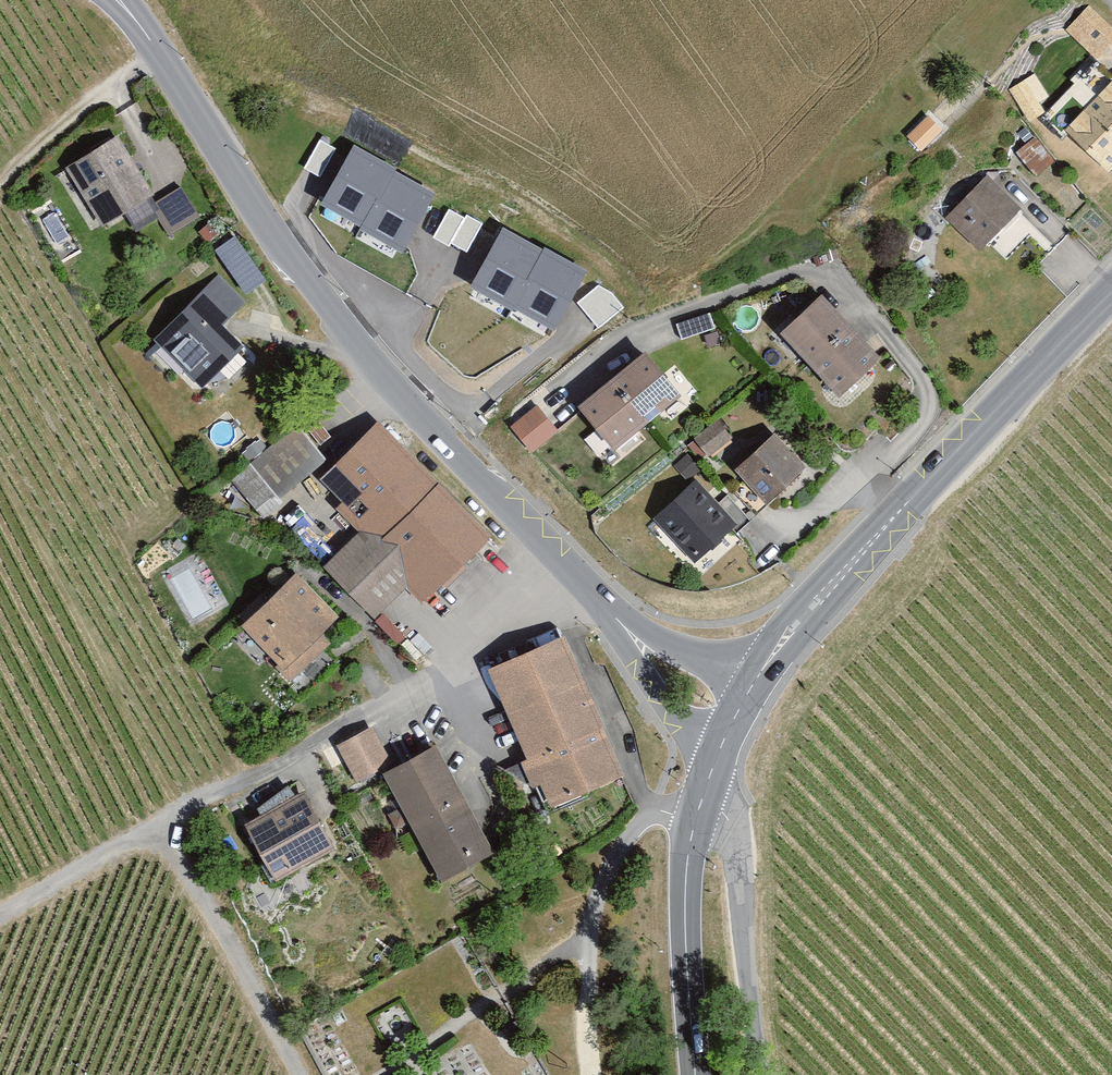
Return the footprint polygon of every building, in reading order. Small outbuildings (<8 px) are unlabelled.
[(1067,32),(1099,62),(1111,48),(1111,30),(1088,8),(1067,32)] [(1033,73),(1006,90),(1029,126),(1047,115),(1040,104),(1049,99),(1033,73)] [(1110,173),(1111,171),(1111,80),(1065,131),(1110,173)] [(922,148),(943,129),(930,115),(909,134),(922,148)] [(65,169),(100,227),(152,194),(117,137),(65,169)] [(319,139),(303,168),(319,177),(336,148),(319,139)] [(320,204),(360,227),(395,169),(354,145),(320,204)] [(361,229),(402,253),(436,194),(395,170),(361,229)] [(981,252),(1023,208),(987,174),(945,219),(981,252)] [(158,198),(173,226),(198,212),(183,185),(158,198)] [(432,238),(449,247),(451,244),(465,218),(448,209),(432,238)] [(483,224),(467,215),(465,218),(451,244),(467,253),(483,224)] [(470,286),(512,309),(544,249),(502,227),(470,286)] [(234,234),(215,248),(248,291),(267,277),(234,234)] [(555,331),(587,271),(545,249),(513,309),(555,331)] [(152,346),(200,391),(243,347),(224,329),(247,305),(217,277),(152,346)] [(576,303),(598,329),(624,307),(612,292),(598,284),(576,303)] [(780,329),(842,393),(881,355),(820,291),(780,329)] [(576,397),(612,442),(678,390),(642,345),(576,397)] [(510,425),(533,452),(558,431),(535,404),(510,425)] [(375,417),(317,476),(334,492),(327,499),(360,531),(327,566),(378,615),(406,586),(426,605),(496,533),(375,417)] [(701,433),(718,467),(739,456),(722,422),(701,433)] [(730,465),(761,500),(803,464),(772,428),(730,465)] [(229,476),(252,508),(315,464),(292,432),(229,476)] [(653,521),(693,563),(734,525),(694,482),(653,521)] [(277,667),(292,683),(332,643),(322,633),(338,616),(295,573),(245,624),(282,662),(277,667)] [(541,784),(549,803),(623,770),(563,633),(486,666),(525,755),(519,757),(533,787),(541,784)] [(386,771),(441,873),(488,848),(432,743),(394,763),(375,728),(339,748),(359,785),(386,771)] [(245,822),(275,879),(333,848),(303,791),(245,822)]
